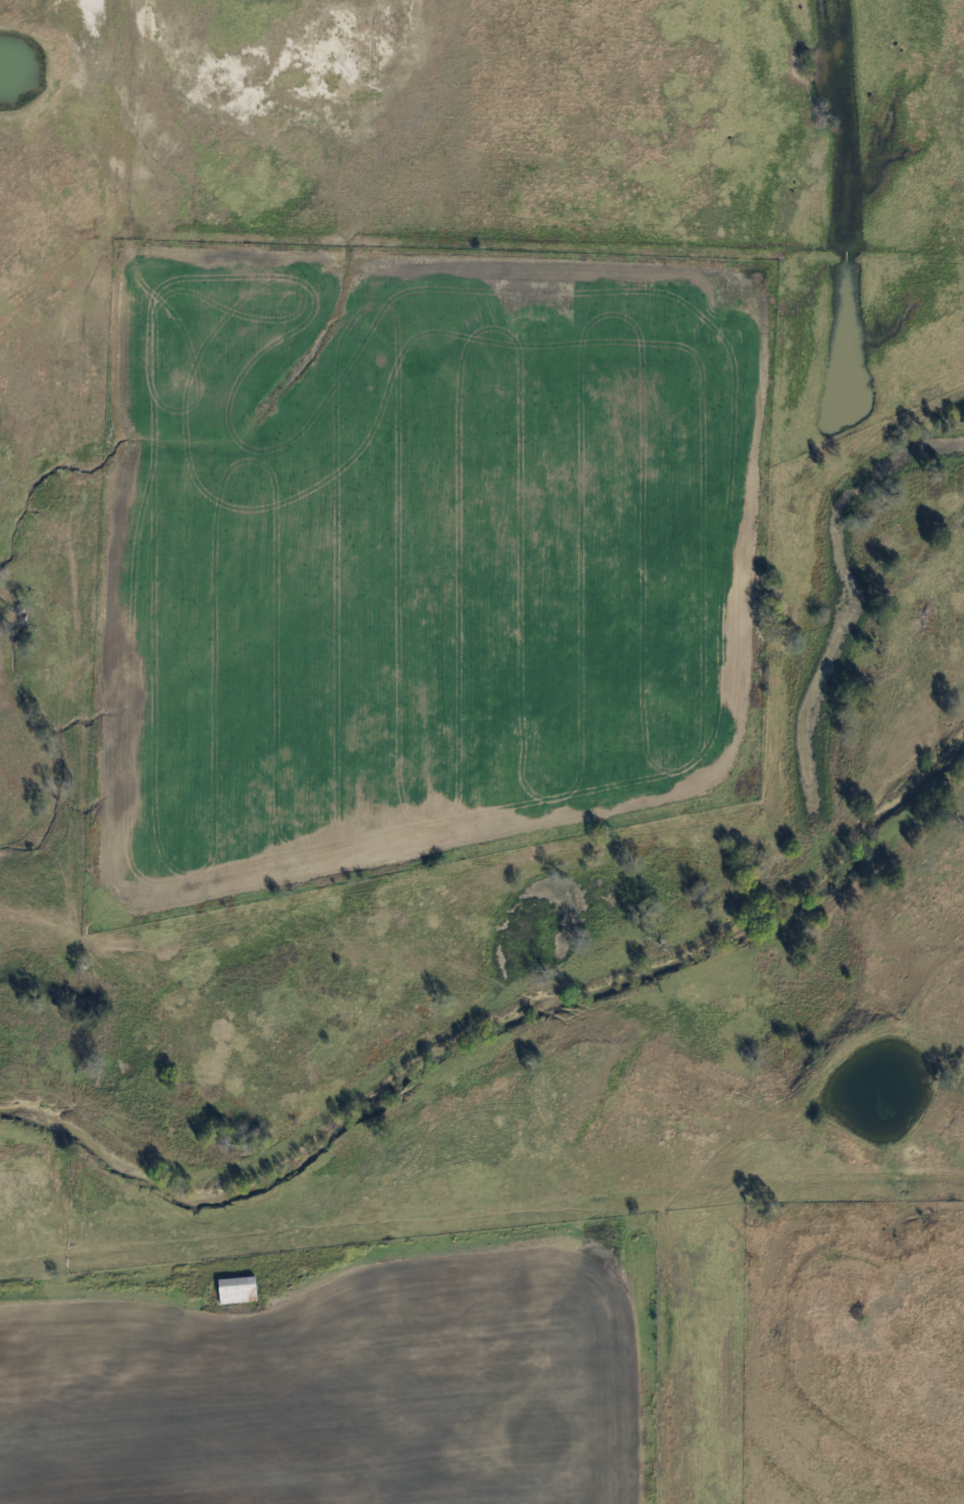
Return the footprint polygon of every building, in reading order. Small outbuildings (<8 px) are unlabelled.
[(216,1303),(215,1278),(252,1276),(253,1302),(216,1303)]
